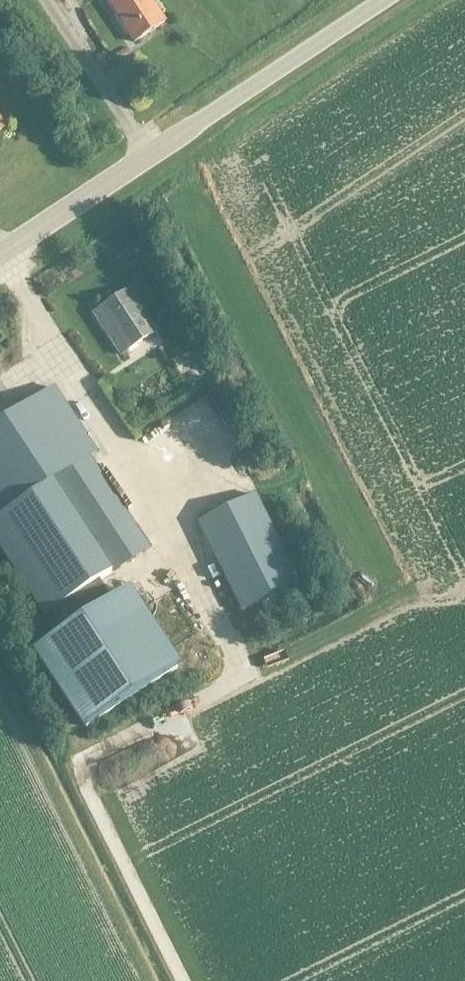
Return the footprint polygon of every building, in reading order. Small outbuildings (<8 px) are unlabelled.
[(84,5),(81,0),(62,0),(70,14),(84,5)] [(165,22),(150,0),(110,0),(107,2),(134,43),(165,22)] [(130,291),(99,311),(94,314),(121,355),(157,332),(130,291)] [(0,424),(0,517),(55,481),(90,457),(97,453),(54,389),(0,424)] [(150,548),(90,457),(55,481),(114,572),(150,548)] [(45,617),(52,613),(99,582),(114,572),(55,481),(0,517),(0,549),(45,617)] [(243,611),(301,583),(256,494),(198,523),(243,611)] [(52,613),(64,632),(112,601),(99,582),(52,613)] [(64,632),(35,651),(86,728),(177,668),(127,591),(112,601),(64,632)]
